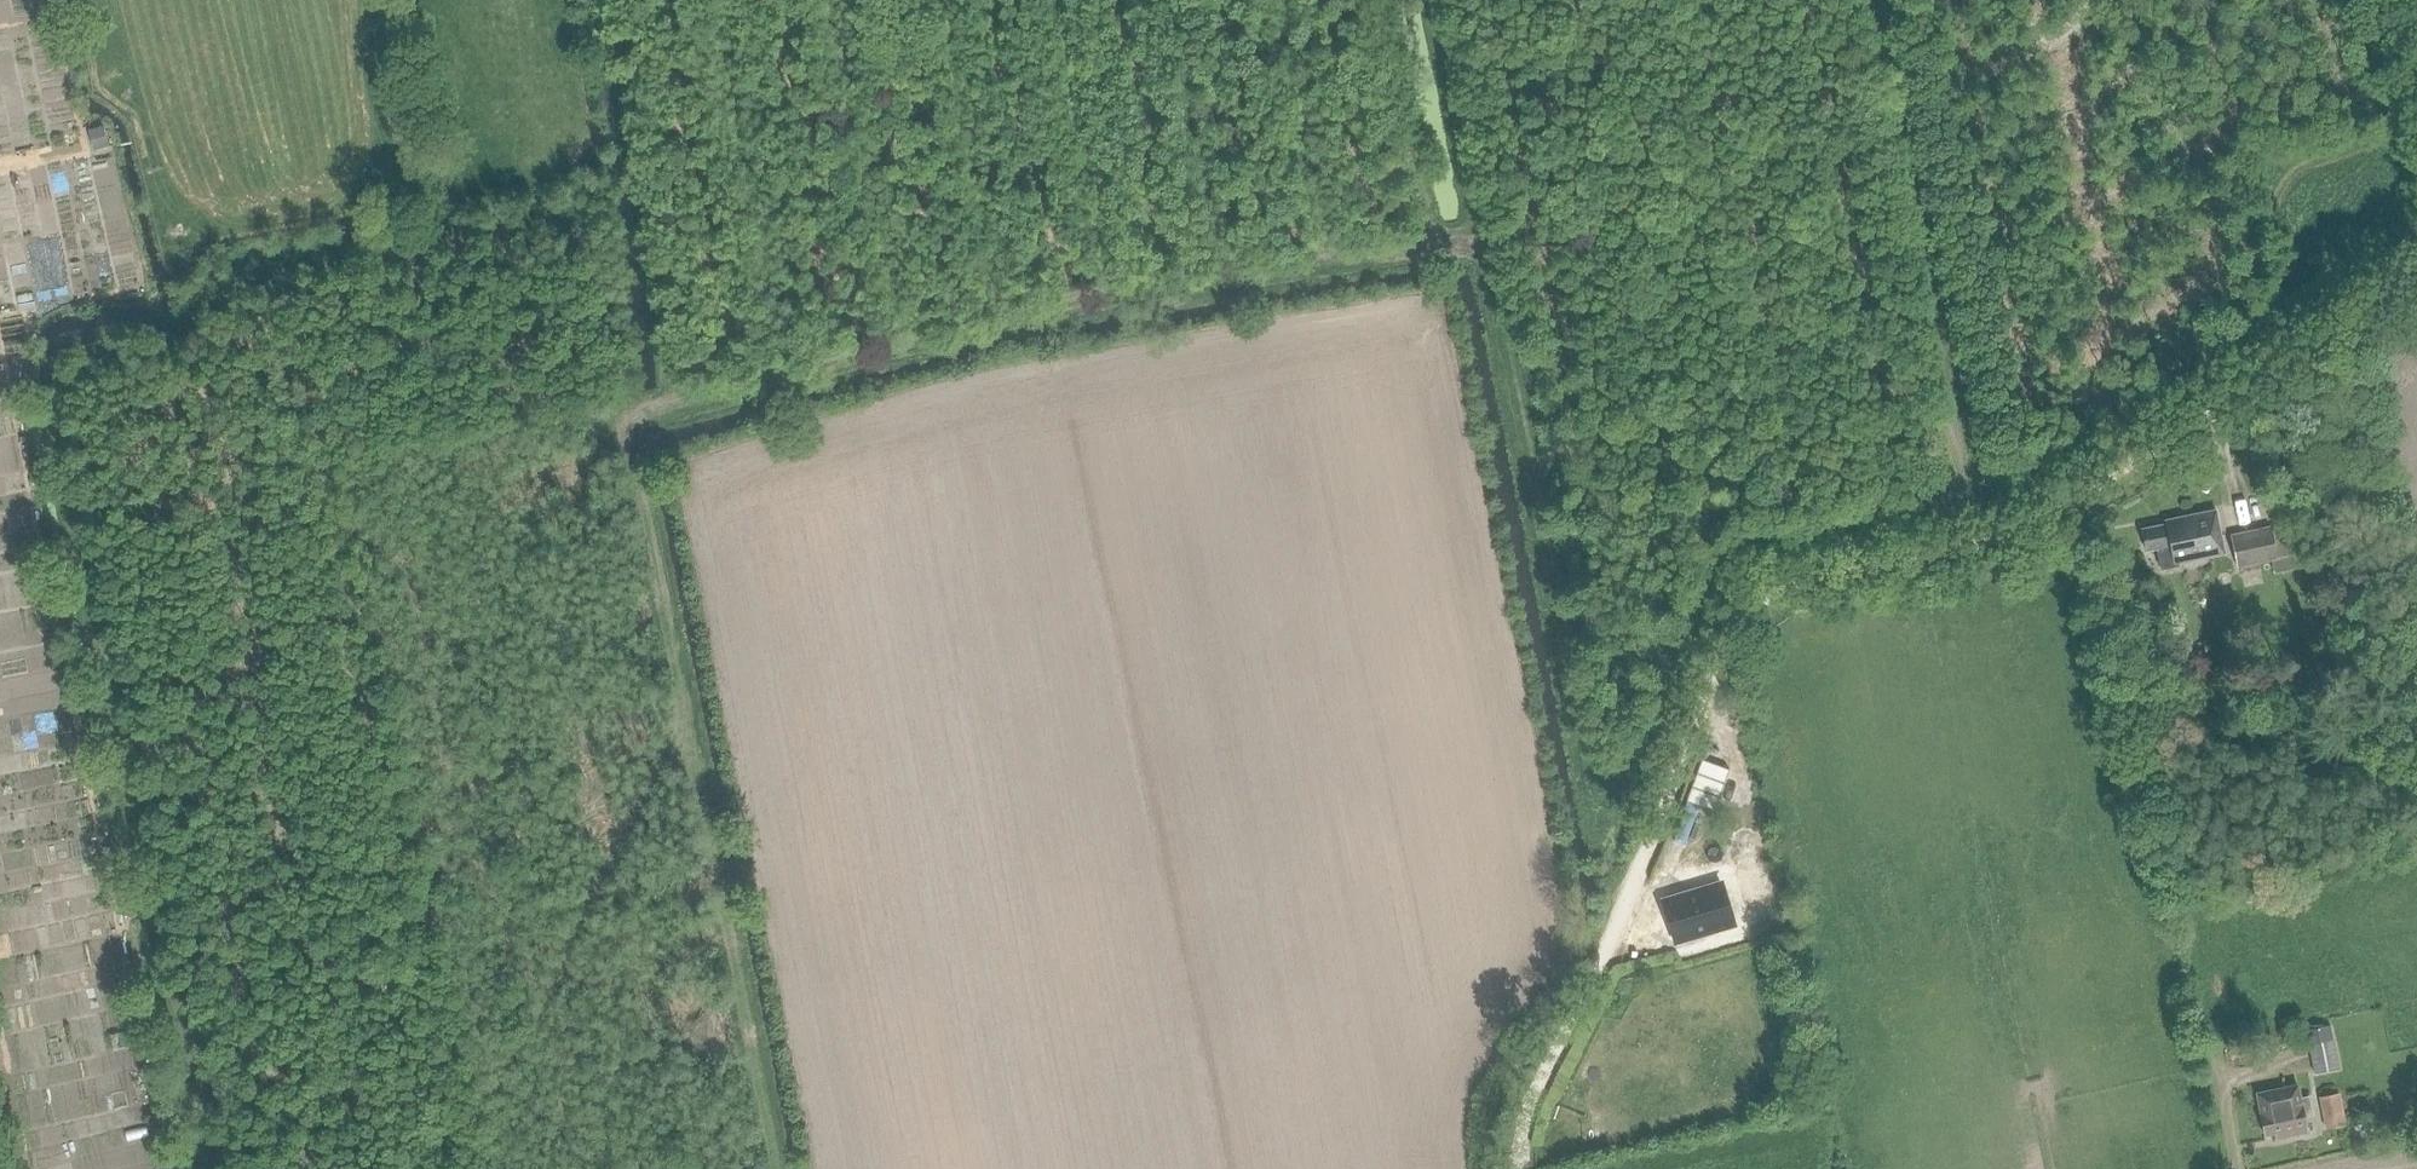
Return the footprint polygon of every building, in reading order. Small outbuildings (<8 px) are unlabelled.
[(88,131),(94,151),(109,146),(103,126),(88,131)] [(2162,571),(2178,567),(2176,557),(2191,554),(2190,550),(2223,543),(2216,512),(2166,522),(2167,525),(2142,531),(2147,552),(2157,550),(2162,571)] [(2271,526),(2232,534),(2238,567),(2273,560),(2276,573),(2300,568),(2297,555),(2278,559),(2272,530),(2271,526)] [(1714,811),(1729,770),(1701,760),(1686,800),(1714,811)] [(1721,883),(1663,901),(1676,942),(1734,925),(1721,883)] [(2316,1075),(2340,1070),(2334,1041),(2310,1046),(2316,1075)] [(2299,1086),(2257,1095),(2266,1137),(2276,1135),(2277,1140),(2309,1133),(2306,1118),(2314,1116),(2310,1097),(2301,1098),(2299,1086)] [(2339,1095),(2320,1099),(2326,1129),(2345,1126),(2339,1095)]
